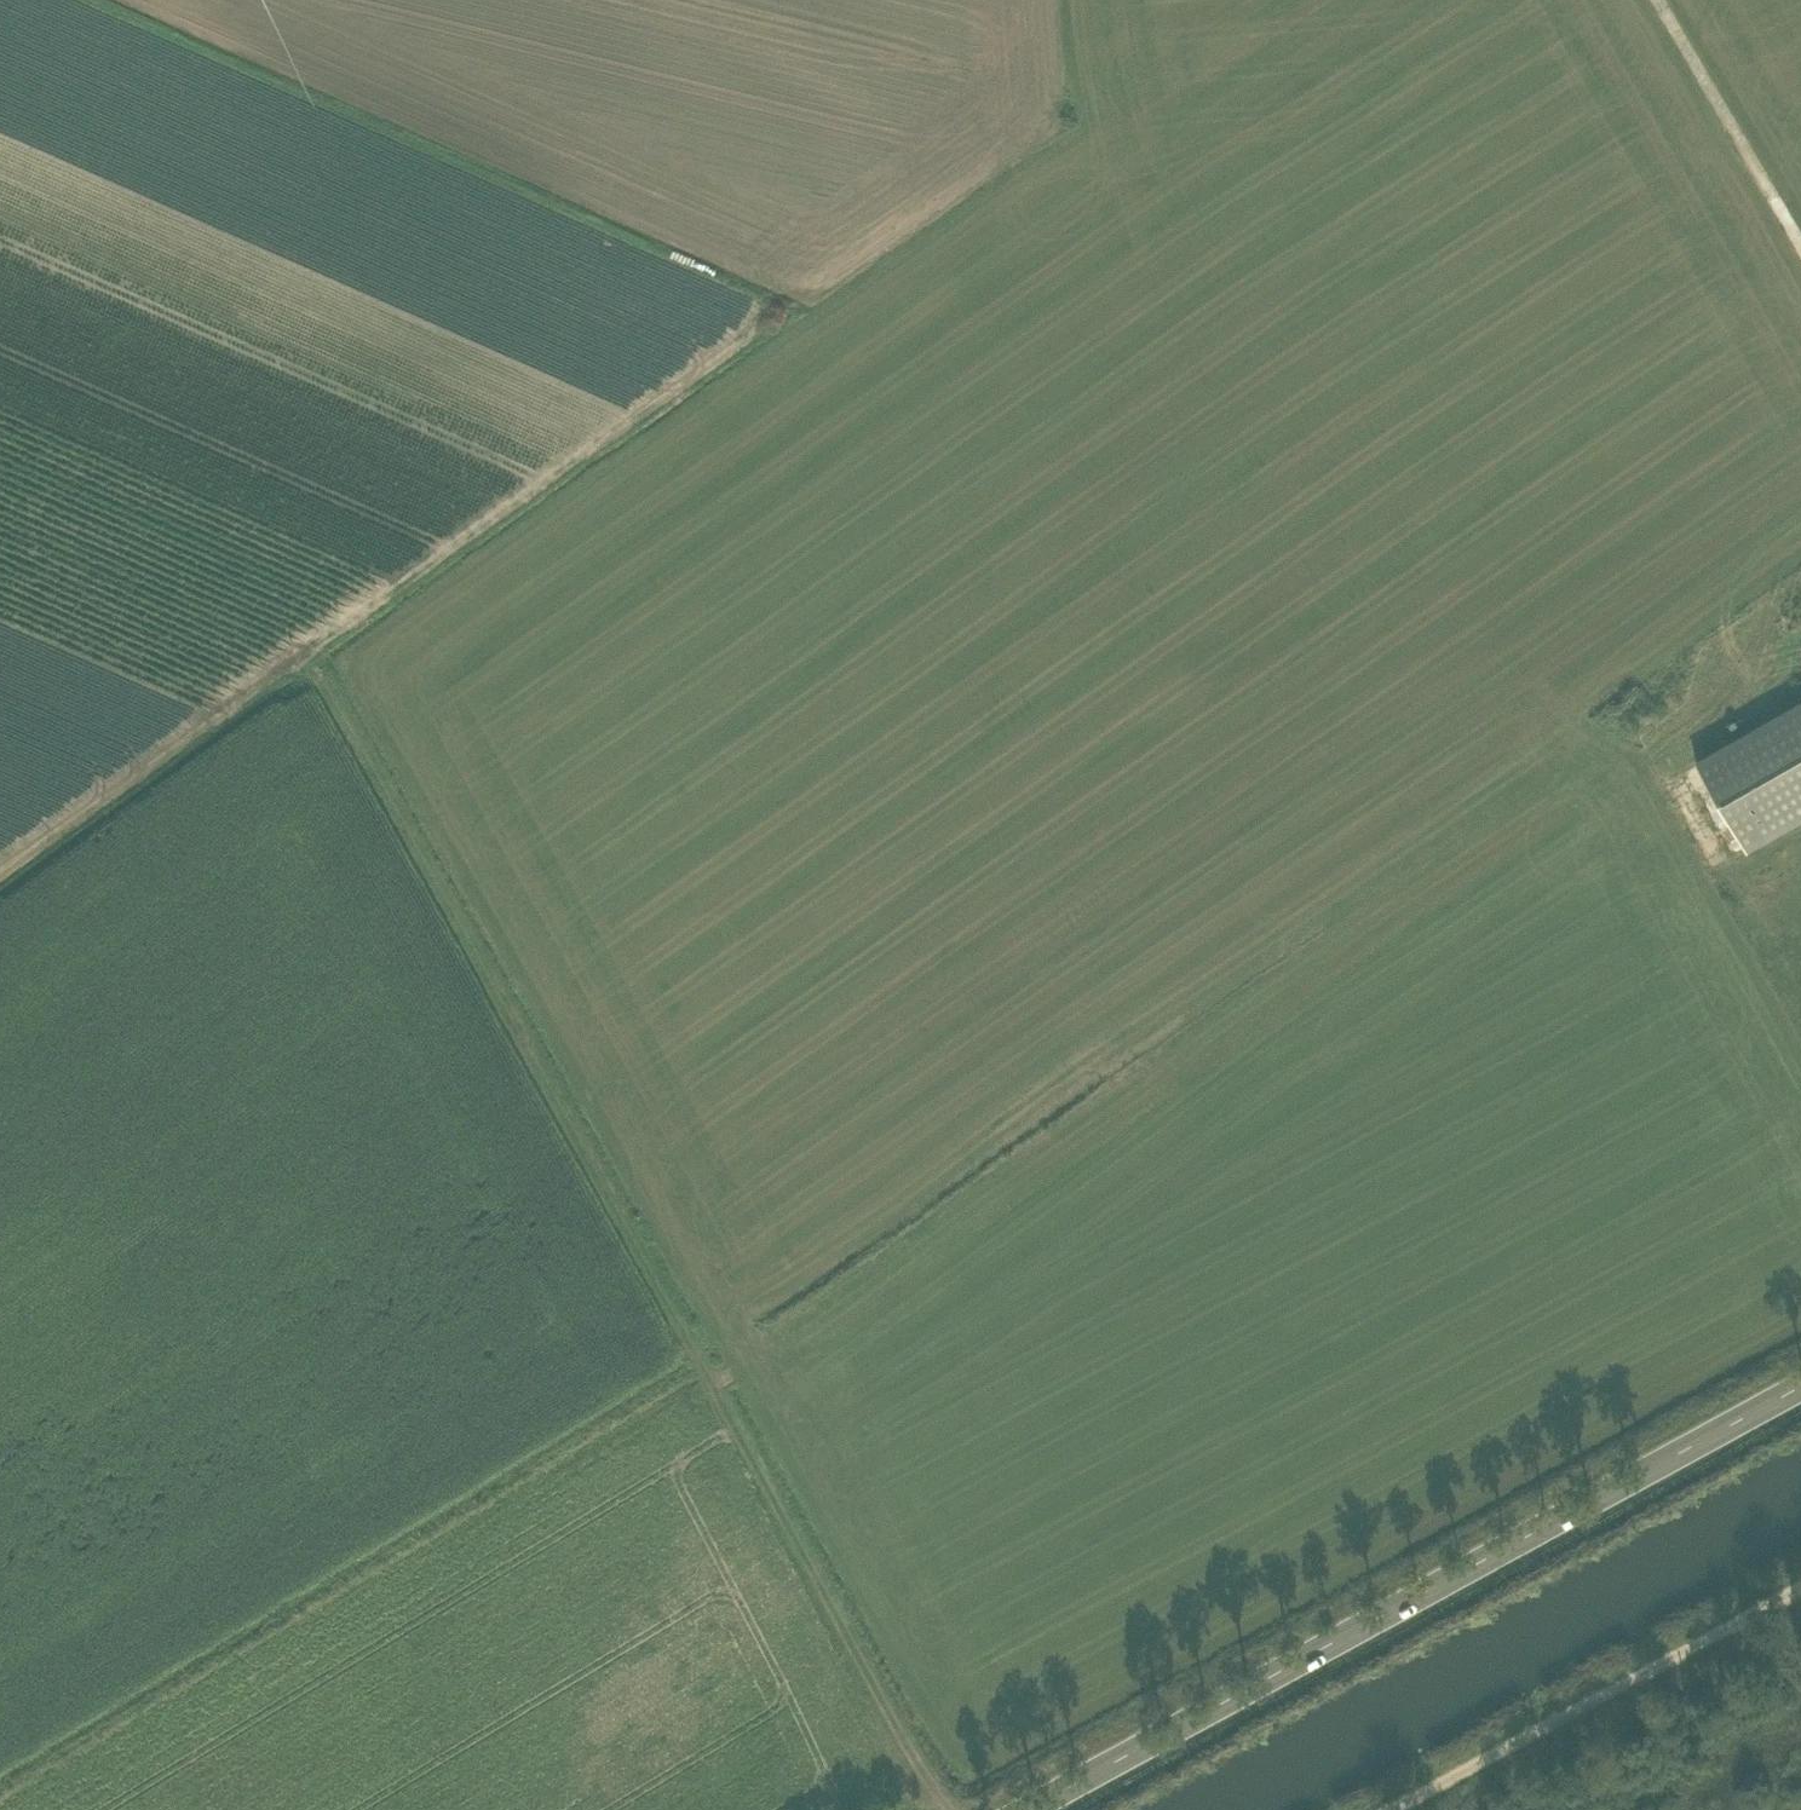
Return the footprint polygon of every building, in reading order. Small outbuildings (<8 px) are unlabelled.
[(1800,815),(1800,705),(1697,764),(1745,847),(1800,815)]
